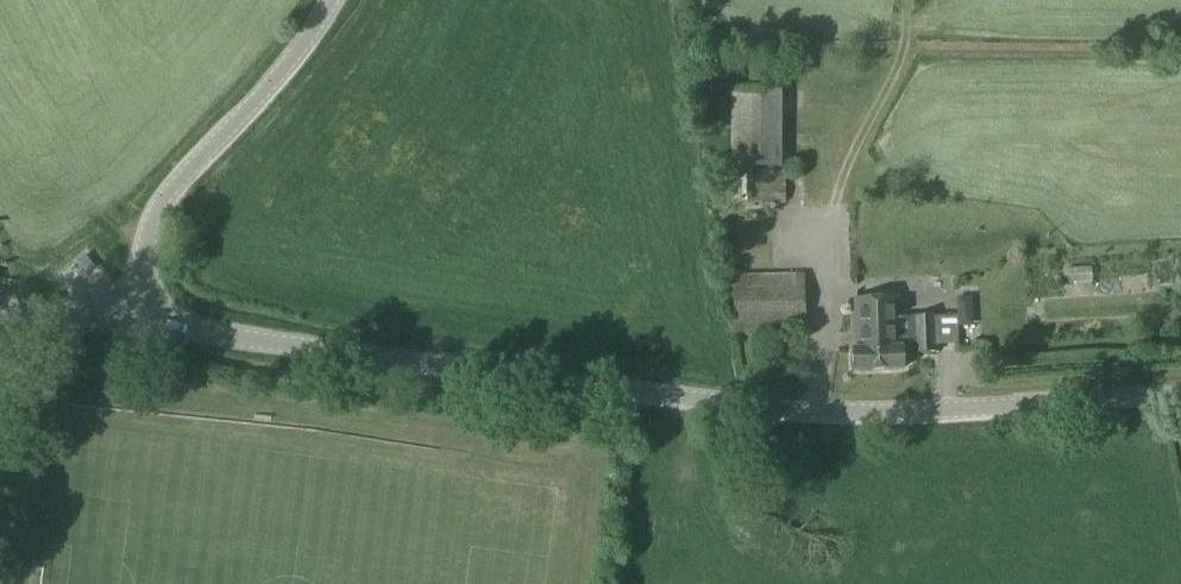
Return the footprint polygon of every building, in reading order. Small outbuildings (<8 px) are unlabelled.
[(724,204),(784,204),(784,172),(725,172),(724,204)] [(86,275),(94,268),(84,256),(76,262),(86,275)] [(732,275),(734,332),(805,331),(804,274),(732,275)] [(1100,274),(1074,275),(1074,287),(1100,286),(1100,274)] [(970,308),(970,296),(956,297),(956,309),(970,308)] [(856,299),(857,337),(938,334),(937,316),(897,318),(897,298),(856,299)] [(970,330),(987,330),(987,302),(970,301),(970,330)] [(938,334),(857,337),(858,349),(853,349),(854,370),(904,368),(903,353),(939,352),(938,334)]
